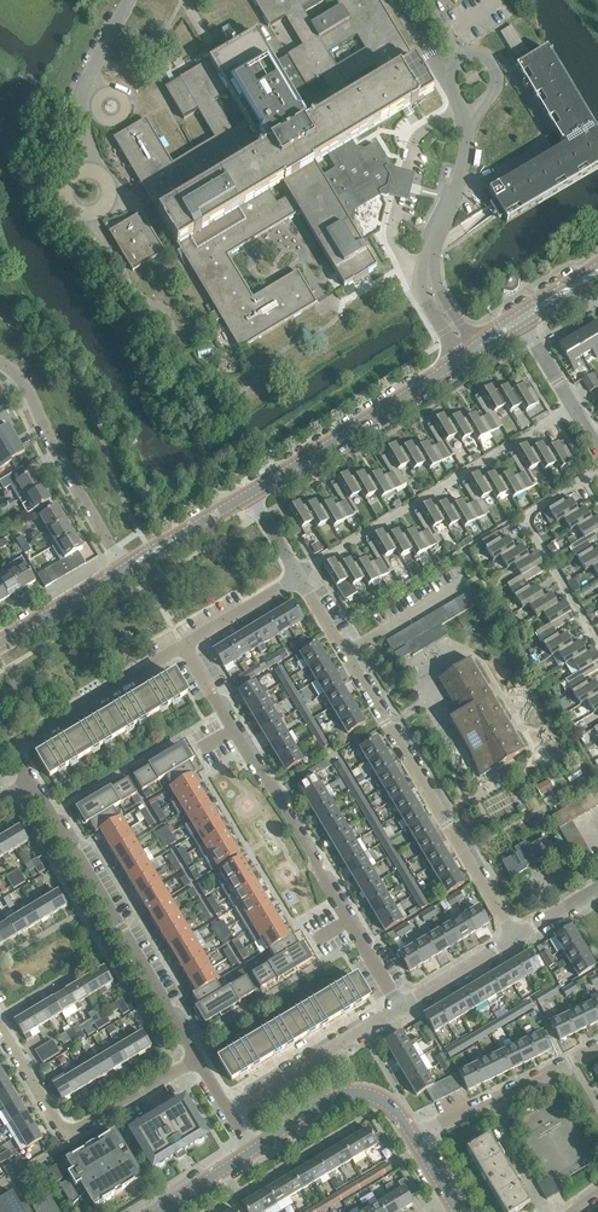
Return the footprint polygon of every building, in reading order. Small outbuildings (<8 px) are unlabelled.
[(146,222),(159,214),(164,221),(163,222),(172,237),(172,236),(240,349),(316,303),(297,272),(252,299),(227,256),(300,212),(344,287),(352,282),(353,282),(368,274),(367,273),(376,268),(366,252),(367,251),(363,244),(362,245),(336,201),(343,197),(352,199),(353,200),(358,208),(381,194),(381,193),(390,188),(392,177),(387,169),(388,168),(374,144),(365,150),(355,148),(351,140),(410,106),(410,107),(418,102),(417,101),(433,92),(428,84),(429,83),(420,68),(419,69),(378,0),(253,0),(269,27),(284,18),(301,47),(286,56),(273,64),(255,34),(164,88),(182,120),(197,111),(214,139),(172,164),(146,120),(114,138),(150,199),(148,200),(145,211),(109,232),(133,271),(164,252),(146,222)] [(512,25),(501,31),(510,47),(521,41),(512,25)] [(546,49),(516,67),(556,134),(546,140),(553,153),(488,192),(495,203),(489,206),(498,221),(503,218),(506,222),(538,204),(597,168),(597,133),(566,80),(565,80),(547,49),(546,49)] [(511,293),(518,289),(519,281),(515,275),(507,273),(500,277),(499,286),(503,292),(511,293)] [(585,329),(597,351),(597,321),(597,322),(597,321),(593,323),(593,324),(585,329)] [(572,337),(583,356),(591,350),(596,358),(597,357),(597,351),(585,329),(577,334),(576,333),(572,335),(573,336),(572,337)] [(574,361),(583,356),(572,337),(570,338),(570,337),(566,339),(566,340),(558,345),(574,371),(579,369),(574,361)] [(586,386),(597,379),(593,373),(582,380),(586,386)] [(597,387),(597,381),(597,379),(586,386),(589,392),(597,387)] [(528,383),(523,386),(516,390),(515,391),(513,391),(522,406),(526,412),(538,405),(530,391),(532,390),(528,383)] [(496,412),(506,406),(497,392),(500,391),(496,384),(491,387),(482,392),(494,413),(496,412)] [(497,392),(506,406),(510,413),(522,406),(513,391),(515,391),(516,390),(512,384),(507,386),(500,391),(497,392)] [(482,392),(481,393),(475,396),(477,400),(477,401),(483,411),(483,410),(487,417),(484,418),(482,420),(490,434),(502,426),(494,413),(482,392)] [(478,441),(490,434),(482,420),(484,418),(480,412),(475,415),(468,419),(465,420),(474,434),(478,441)] [(448,413),(443,416),(434,421),(446,442),(458,435),(450,421),(452,419),(448,413)] [(462,442),(474,434),(465,420),(468,419),(464,413),(459,416),(452,419),(450,421),(458,435),(462,442)] [(442,462),(454,455),(446,442),(434,421),(433,421),(433,422),(427,425),(429,429),(439,445),(436,447),(434,449),(442,462)] [(11,461),(16,470),(20,468),(14,457),(24,451),(8,424),(0,429),(0,468),(11,461)] [(416,441),(411,444),(404,448),(401,450),(409,464),(413,470),(426,463),(418,449),(420,448),(416,441)] [(430,470),(442,462),(434,449),(436,447),(432,441),(427,444),(427,443),(420,448),(418,449),(426,463),(430,470)] [(573,463),(565,449),(567,448),(563,441),(558,444),(551,448),(548,450),(556,464),(560,470),(573,463)] [(398,471),(409,464),(401,450),(404,448),(400,442),(395,445),(386,450),(398,471)] [(541,464),(532,450),(535,449),(531,442),(526,445),(517,450),(529,471),(541,464)] [(547,442),(542,445),(542,444),(535,449),(532,450),(541,464),(545,471),(556,464),(548,450),(551,448),(547,442)] [(406,484),(398,471),(386,450),(385,450),(385,451),(379,454),(391,474),(388,476),(386,477),(394,491),(406,484)] [(510,455),(512,458),(522,475),(518,477),(517,478),(525,492),(537,484),(532,476),(535,475),(532,471),(530,472),(529,471),(517,450),(516,451),(510,455)] [(471,457),(474,461),(480,457),(478,453),(471,457)] [(365,499),(377,492),(369,478),(372,477),(368,470),(363,473),(356,477),(353,479),(361,493),(365,499)] [(369,478),(377,492),(381,499),(394,491),(386,477),(388,476),(384,470),(379,473),(379,472),(372,477),(369,478)] [(515,470),(510,473),(503,477),(500,478),(508,492),(512,499),(525,492),(517,478),(518,477),(515,470)] [(337,479),(350,500),(361,493),(353,479),(356,477),(352,471),(347,474),(347,473),(337,479)] [(483,471),(478,474),(469,479),(481,500),(492,493),(484,479),(487,478),(483,471)] [(499,471),(494,474),(494,473),(487,478),(484,479),(492,493),(496,500),(508,492),(500,478),(503,477),(499,471)] [(24,497),(42,486),(34,472),(10,486),(18,500),(24,497)] [(331,483),(333,487),(339,497),(343,503),(340,505),(339,505),(337,506),(346,520),(358,513),(350,500),(337,479),(331,483)] [(462,483),(464,487),(474,503),(471,505),(468,507),(477,520),(489,513),(481,500),(469,479),(468,480),(462,483)] [(42,486),(24,497),(18,500),(27,515),(51,501),(42,486)] [(562,502),(549,510),(556,523),(563,519),(577,511),(575,508),(571,501),(568,496),(561,500),(562,502)] [(331,501),(324,505),(321,507),(329,521),(333,528),(346,520),(337,506),(339,505),(340,505),(336,498),(331,501)] [(17,505),(13,499),(0,507),(0,510),(3,514),(17,505)] [(317,528),(329,521),(321,507),(324,505),(320,499),(315,502),(308,506),(305,508),(313,522),(317,528)] [(448,528),(460,521),(452,507),(455,506),(451,499),(446,502),(439,506),(436,508),(444,522),(448,528)] [(467,499),(462,502),(462,501),(455,506),(452,507),(460,521),(464,528),(477,520),(468,507),(471,505),(467,499)] [(304,500),(299,503),(299,502),(289,508),(301,529),(313,522),(305,508),(308,506),(304,500)] [(433,529),(444,522),(436,508),(439,506),(435,500),(430,503),(421,508),(433,529)] [(570,531),(577,527),(591,519),(589,516),(585,509),(582,504),(575,508),(577,511),(563,519),(570,531)] [(39,516),(47,531),(65,520),(57,506),(39,516)] [(414,512),(416,516),(426,532),(422,534),(420,535),(429,549),(441,542),(433,529),(421,508),(420,508),(420,509),(414,512)] [(577,527),(584,538),(597,530),(597,516),(596,512),(589,516),(591,519),(577,527)] [(56,545),(74,534),(65,520),(47,531),(56,545)] [(400,557),(412,550),(404,536),(406,535),(403,528),(398,531),(390,535),(388,537),(396,551),(400,557)] [(404,536),(412,550),(416,557),(429,549),(420,535),(422,534),(419,528),(414,530),(406,535),(404,536)] [(387,529),(382,532),(382,531),(373,537),(385,557),(396,551),(388,537),(390,535),(387,529)] [(578,559),(592,550),(590,548),(588,545),(594,541),(595,542),(597,540),(597,530),(584,538),(570,546),(578,559)] [(74,534),(56,545),(52,547),(60,562),(64,559),(72,572),(78,568),(85,564),(78,552),(82,549),(74,534)] [(493,561),(500,557),(514,548),(512,546),(508,539),(505,534),(498,538),(499,540),(485,548),(493,561)] [(25,554),(31,550),(22,536),(16,540),(25,554)] [(385,557),(373,537),(372,537),(366,541),(368,545),(378,561),(374,563),(372,564),(381,578),(383,582),(385,581),(382,577),(393,571),(385,557)] [(8,545),(4,539),(0,541),(0,549),(8,545)] [(512,546),(514,548),(500,557),(507,569),(514,565),(528,556),(526,554),(522,547),(519,542),(512,546)] [(552,543),(546,547),(550,553),(556,549),(552,543)] [(592,567),(597,563),(597,546),(597,544),(590,548),(592,550),(578,559),(585,571),(592,567)] [(528,556),(514,565),(520,576),(541,564),(536,555),(535,555),(532,550),(526,554),(528,556)] [(371,556),(366,559),(365,559),(358,563),(356,565),(364,579),(368,586),(381,578),(372,564),(374,563),(371,556)] [(355,557),(350,560),(349,560),(342,564),(341,565),(353,586),(364,579),(356,565),(358,563),(355,557)] [(8,569),(11,572),(21,590),(36,582),(21,558),(9,565),(10,567),(8,569)] [(339,558),(334,560),(324,566),(344,600),(357,593),(353,586),(341,565),(342,564),(339,558)] [(57,563),(65,576),(72,572),(64,559),(60,562),(57,563)] [(65,576),(57,563),(51,567),(58,580),(65,576)] [(541,564),(520,576),(507,584),(515,597),(528,588),(527,586),(525,583),(541,573),(545,571),(541,565),(541,564)] [(44,571),(51,584),(58,580),(51,567),(44,571)] [(45,588),(51,584),(44,571),(37,575),(45,588)] [(11,572),(0,579),(0,587),(7,599),(14,595),(15,597),(22,592),(21,591),(22,591),(21,590),(11,572)] [(522,609),(529,605),(543,596),(541,594),(537,587),(534,582),(527,586),(528,588),(515,597),(522,609)] [(473,589),(467,593),(474,606),(481,602),(473,589)] [(536,617),(542,613),(556,604),(556,603),(555,602),(551,595),(550,595),(547,590),(541,594),(543,596),(529,605),(536,617)] [(474,606),(467,593),(461,597),(468,609),(474,606)] [(461,597),(455,601),(462,613),(468,609),(461,597)] [(556,604),(542,613),(549,624),(570,612),(564,603),(561,598),(555,602),(556,603),(556,604)] [(455,601),(448,604),(456,617),(462,613),(455,601)] [(279,611),(290,628),(303,620),(292,603),(279,611)] [(448,604),(442,608),(449,621),(456,617),(448,604)] [(449,621),(442,608),(436,612),(443,624),(449,621)] [(279,611),(266,619),(277,636),(290,628),(279,611)] [(436,612),(430,615),(437,628),(443,624),(436,612)] [(549,624),(536,632),(543,644),(557,636),(556,634),(554,631),(570,621),(574,619),(570,613),(570,612),(549,624)] [(423,619),(431,632),(437,628),(430,615),(423,619)] [(266,619),(253,627),(263,644),(277,636),(266,619)] [(423,619),(417,623),(425,635),(431,632),(423,619)] [(411,627),(419,639),(425,635),(417,623),(411,627)] [(253,627),(240,634),(250,652),(257,647),(261,653),(267,649),(263,644),(253,627)] [(405,630),(412,643),(417,640),(419,639),(411,627),(405,630)] [(405,630),(399,634),(406,647),(406,646),(412,643),(405,630)] [(562,630),(556,634),(557,636),(543,644),(551,657),(557,653),(571,644),(570,642),(566,635),(565,635),(562,630)] [(227,642),(237,659),(250,652),(240,634),(227,642)] [(399,634),(392,638),(400,650),(406,647),(399,634)] [(302,648),(308,644),(304,637),(298,641),(302,648)] [(386,641),(394,654),(400,650),(392,638),(386,641)] [(580,643),(579,643),(576,638),(570,642),(571,644),(557,653),(565,665),(571,661),(585,652),(584,650),(580,643)] [(407,646),(413,656),(418,653),(418,652),(423,650),(417,640),(412,643),(407,646)] [(295,652),(302,648),(298,641),(291,645),(295,652)] [(224,668),(237,659),(227,642),(213,651),(224,668)] [(298,662),(303,660),(308,668),(325,658),(317,644),(295,657),(298,662)] [(411,654),(406,646),(406,647),(400,650),(394,654),(398,662),(411,654)] [(571,661),(578,672),(597,660),(597,659),(593,651),(590,646),(584,650),(585,652),(571,661)] [(275,663),(289,655),(285,649),(271,657),(275,663)] [(269,667),(275,663),(271,657),(265,661),(269,667)] [(316,681),(333,671),(325,658),(308,668),(316,681)] [(476,769),(479,777),(490,771),(525,750),(471,659),(441,677),(438,679),(441,685),(459,714),(449,720),(470,756),(476,769)] [(572,692),(586,684),(585,682),(583,679),(597,670),(597,660),(578,672),(565,680),(572,692)] [(278,677),(285,673),(281,666),(274,670),(278,677)] [(249,679),(256,675),(252,668),(245,672),(249,679)] [(324,694),(341,684),(333,671),(316,681),(324,694)] [(242,683),(249,679),(245,672),(238,676),(242,683)] [(282,683),(289,679),(285,673),(278,677),(282,683)] [(152,716),(186,695),(174,675),(140,696),(152,716)] [(542,680),(545,685),(550,682),(547,677),(542,680)] [(586,701),(597,694),(597,689),(594,683),(591,678),(585,682),(586,684),(572,692),(580,705),(586,701)] [(286,690),(293,686),(289,679),(282,683),(286,690)] [(246,705),(263,695),(267,692),(263,685),(259,688),(255,681),(238,691),(246,705)] [(324,694),(332,707),(349,697),(341,684),(324,694)] [(290,697),(297,693),(293,686),(286,690),(290,697)] [(294,703),(301,699),(297,693),(290,697),(294,703)] [(586,701),(594,713),(597,710),(597,694),(586,701)] [(254,718),(271,708),(275,705),(271,699),(267,702),(263,695),(246,705),(254,718)] [(118,736),(152,716),(140,696),(106,716),(118,736)] [(357,710),(349,697),(332,707),(339,721),(357,710)] [(298,710),(304,706),(301,699),(294,703),(298,710)] [(302,716),(308,712),(304,706),(298,710),(302,716)] [(280,713),(276,716),(271,708),(254,718),(262,731),(279,721),(283,718),(280,713)] [(339,721),(347,734),(364,724),(357,710),(339,721)] [(306,723),(312,719),(308,712),(302,716),(306,723)] [(84,756),(118,736),(106,716),(72,736),(84,756)] [(310,729),(316,725),(312,719),(306,723),(310,729)] [(279,721),(262,731),(270,745),(287,734),(279,721)] [(314,736),(320,732),(316,725),(310,729),(314,736)] [(317,743),(324,739),(320,732),(314,736),(317,743)] [(270,745),(277,758),(294,747),(287,734),(270,745)] [(84,756),(72,736),(38,757),(50,777),(84,756)] [(368,762),(385,752),(377,738),(372,741),(370,737),(364,741),(366,745),(360,749),(368,762)] [(321,749),(328,745),(324,739),(317,743),(321,749)] [(171,787),(169,789),(170,789),(191,776),(192,776),(196,774),(189,763),(193,761),(192,760),(190,761),(182,747),(150,767),(148,765),(149,767),(132,776),(141,791),(142,791),(146,799),(151,795),(147,788),(165,777),(171,787)] [(302,761),(294,747),(277,758),(285,771),(302,761)] [(393,765),(385,752),(368,762),(376,775),(393,765)] [(305,781),(298,786),(306,799),(323,789),(328,785),(324,779),(319,782),(315,776),(317,774),(331,766),(327,760),(302,775),(305,781)] [(338,771),(345,767),(341,760),(334,764),(338,771)] [(401,778),(393,765),(376,775),(383,788),(401,778)] [(342,777),(349,773),(345,767),(338,771),(342,777)] [(346,784),(353,780),(349,773),(342,777),(346,784)] [(359,774),(359,775),(355,777),(359,784),(363,781),(359,774)] [(198,787),(192,777),(192,776),(191,776),(170,789),(176,800),(171,803),(171,804),(198,787)] [(391,801),(408,791),(401,778),(383,788),(391,801)] [(136,794),(128,779),(111,789),(110,788),(109,788),(111,790),(78,809),(87,823),(85,825),(89,823),(95,834),(121,818),(119,819),(113,809),(131,798),(135,805),(141,802),(136,795),(136,794)] [(350,791),(356,787),(353,780),(346,784),(350,791)] [(534,789),(539,797),(552,789),(547,781),(534,789)] [(178,815),(205,798),(198,787),(171,804),(178,815)] [(354,797),(360,793),(356,787),(350,791),(354,797)] [(306,799),(313,812),(331,802),(323,789),(306,799)] [(596,807),(597,806),(597,795),(595,790),(589,794),(596,807)] [(416,804),(408,791),(391,801),(399,815),(416,804)] [(358,804),(364,800),(360,793),(354,797),(358,804)] [(590,810),(596,807),(589,794),(583,798),(590,810)] [(184,826),(211,810),(205,798),(178,815),(183,812),(190,822),(184,825),(184,826)] [(584,814),(590,810),(583,798),(577,802),(584,814)] [(362,810),(368,806),(364,800),(358,804),(362,810)] [(338,815),(331,802),(313,812),(321,825),(338,815)] [(571,805),(578,818),(584,814),(577,802),(571,805)] [(155,813),(160,810),(156,804),(151,807),(155,813)] [(424,818),(416,804),(399,815),(407,828),(424,818)] [(552,817),(559,829),(572,822),(578,818),(571,805),(552,817)] [(366,817),(372,813),(368,806),(362,810),(366,817)] [(144,820),(149,816),(146,810),(140,813),(144,820)] [(158,820),(164,816),(160,810),(155,813),(158,820)] [(191,837),(218,821),(211,810),(184,826),(191,837)] [(369,823),(376,819),(372,813),(366,817),(369,823)] [(329,839),(346,828),(338,815),(321,825),(329,839)] [(148,826),(153,823),(149,816),(144,820),(148,826)] [(121,818),(95,834),(96,834),(100,832),(106,842),(128,830),(121,818)] [(432,831),(424,818),(407,828),(415,841),(432,831)] [(373,830),(380,826),(376,819),(369,823),(373,830)] [(198,848),(225,832),(218,821),(191,837),(191,838),(197,834),(203,845),(197,848),(198,848)] [(572,822),(559,829),(563,835),(575,827),(572,822)] [(377,837),(384,833),(380,826),(373,830),(377,837)] [(19,827),(6,834),(15,849),(28,842),(19,827)] [(578,833),(575,827),(563,835),(566,840),(578,833)] [(165,837),(171,834),(167,828),(162,831),(165,837)] [(329,839),(337,852),(354,842),(346,828),(329,839)] [(113,854),(134,841),(128,830),(106,842),(113,854)] [(160,840),(165,837),(162,831),(156,834),(160,840)] [(440,844),(432,831),(415,841),(423,854),(440,844)] [(204,860),(232,843),(225,832),(198,848),(204,860)] [(381,843),(388,839),(384,833),(377,837),(381,843)] [(578,833),(566,840),(569,846),(582,838),(578,833)] [(5,861),(10,858),(8,854),(15,849),(6,834),(0,838),(0,853),(2,857),(5,861)] [(169,844),(174,840),(171,834),(165,837),(169,844)] [(164,847),(169,844),(165,837),(160,840),(164,847)] [(526,867),(536,861),(537,863),(553,853),(543,838),(528,847),(525,842),(514,848),(517,853),(502,863),(511,878),(527,869),(526,867)] [(585,844),(582,838),(569,846),(573,851),(585,844)] [(385,850),(392,846),(388,839),(381,843),(385,850)] [(141,852),(134,841),(113,854),(119,865),(141,852)] [(354,842),(337,852),(345,865),(362,855),(354,842)] [(211,871),(239,855),(232,843),(204,860),(211,871)] [(448,857),(440,844),(423,854),(431,867),(448,857)] [(585,844),(573,851),(576,857),(588,849),(585,844)] [(389,856),(396,852),(392,846),(385,850),(389,856)] [(181,858),(187,855),(183,849),(178,852),(181,858)] [(592,855),(588,849),(576,857),(579,862),(592,855)] [(148,863),(141,852),(119,865),(126,876),(148,863)] [(393,863),(400,859),(396,852),(389,856),(393,863)] [(171,864),(176,861),(173,855),(167,858),(171,864)] [(185,864),(191,861),(187,855),(181,858),(185,864)] [(345,865),(353,878),(370,868),(362,855),(345,865)] [(592,855),(579,862),(583,868),(595,861),(592,855)] [(456,870),(448,857),(431,867),(439,880),(456,870)] [(41,864),(37,858),(25,865),(28,872),(32,869),(35,868),(41,864)] [(219,872),(226,883),(220,886),(221,887),(248,870),(241,859),(219,872)] [(397,870),(404,866),(400,859),(393,863),(397,870)] [(175,871),(180,867),(176,861),(171,864),(175,871)] [(133,887),(154,874),(148,863),(126,876),(133,887)] [(45,870),(41,864),(35,868),(39,874),(45,870)] [(401,876),(408,872),(404,866),(397,870),(401,876)] [(370,868),(353,878),(361,891),(378,881),(370,868)] [(22,876),(18,869),(12,873),(15,876),(13,877),(14,880),(22,876)] [(254,882),(248,870),(221,887),(227,898),(254,882)] [(464,883),(456,870),(439,880),(447,894),(464,883)] [(195,881),(200,878),(197,871),(191,875),(195,881)] [(405,883),(412,879),(408,872),(401,876),(405,883)] [(6,877),(9,883),(14,880),(13,877),(15,876),(12,873),(6,877)] [(140,898),(161,885),(154,874),(133,887),(140,898)] [(13,889),(25,882),(22,876),(14,880),(9,883),(13,889)] [(184,887),(190,884),(186,878),(181,881),(184,887)] [(409,889),(416,885),(412,879),(405,883),(409,889)] [(361,891),(369,904),(386,894),(378,881),(361,891)] [(201,891),(207,888),(203,882),(197,885),(201,891)] [(254,882),(227,898),(234,909),(261,893),(254,882)] [(168,897),(161,885),(140,898),(147,910),(168,897)] [(413,896),(420,892),(416,885),(409,889),(413,896)] [(191,897),(196,894),(192,888),(187,891),(191,897)] [(66,906),(57,891),(45,899),(54,914),(66,906)] [(457,902),(463,898),(459,891),(453,895),(457,902)] [(417,902),(424,898),(420,892),(413,896),(417,902)] [(268,904),(261,893),(234,909),(241,920),(268,904)] [(394,907),(386,894),(369,904),(377,918),(394,907)] [(450,906),(457,902),(453,895),(446,899),(450,906)] [(211,908),(217,904),(213,898),(207,901),(211,908)] [(421,909),(427,905),(424,898),(417,902),(421,909)] [(54,914),(45,899),(32,906),(41,921),(54,914)] [(177,913),(170,901),(149,914),(156,926),(177,913)] [(215,914),(220,911),(217,904),(211,908),(215,914)] [(241,920),(247,931),(275,915),(268,904),(241,920)] [(201,914),(206,911),(202,905),(197,908),(201,914)] [(28,929),(41,921),(32,906),(20,914),(28,929)] [(377,918),(384,931),(401,921),(394,907),(377,918)] [(430,918),(437,914),(433,907),(426,911),(430,918)] [(488,924),(478,907),(464,915),(475,932),(488,924)] [(204,920),(210,917),(206,911),(201,914),(204,920)] [(424,922),(430,918),(426,911),(420,915),(424,922)] [(163,937),(184,924),(177,913),(156,926),(163,937)] [(7,921),(16,936),(28,929),(20,914),(7,921)] [(275,915),(247,931),(254,943),(281,926),(275,915)] [(475,932),(464,915),(451,923),(461,940),(475,932)] [(0,926),(0,938),(3,944),(16,936),(7,921),(0,926)] [(222,932),(227,928),(224,922),(218,925),(222,932)] [(404,934),(411,930),(407,923),(400,927),(404,934)] [(461,940),(451,923),(438,931),(448,948),(461,940)] [(191,935),(184,924),(163,937),(169,948),(191,935)] [(217,935),(222,932),(218,925),(213,929),(217,935)] [(260,940),(266,951),(288,938),(288,937),(281,926),(254,943),(260,940)] [(391,941),(396,938),(404,934),(400,927),(392,931),(387,934),(391,941)] [(571,927),(554,937),(562,950),(579,940),(571,927)] [(226,938),(231,935),(227,928),(222,932),(226,938)] [(448,948),(438,931),(425,939),(435,956),(448,948)] [(220,941),(226,938),(222,932),(217,935),(220,941)] [(191,935),(169,948),(176,959),(197,946),(191,935)] [(260,989),(276,979),(277,981),(278,981),(277,979),(309,959),(301,945),(303,944),(302,944),(298,946),(292,935),(288,937),(288,938),(266,951),(267,951),(269,950),(275,960),(256,971),(252,964),(247,967),(251,974),(260,989)] [(435,956),(425,939),(412,946),(422,964),(435,956)] [(570,964),(587,953),(579,940),(562,950),(570,964)] [(238,952),(243,949),(240,943),(234,946),(238,952)] [(204,957),(197,946),(176,959),(183,970),(204,957)] [(412,946),(399,954),(409,972),(422,964),(412,946)] [(227,959),(233,955),(229,949),(224,952),(227,959)] [(242,959),(247,955),(243,949),(238,952),(242,959)] [(544,961),(551,957),(547,950),(540,954),(544,961)] [(533,958),(530,952),(516,960),(527,977),(540,969),(533,958)] [(595,967),(587,953),(570,964),(578,977),(595,967)] [(231,965),(236,962),(233,955),(227,959),(231,965)] [(538,955),(533,958),(540,969),(544,966),(538,955)] [(204,957),(183,970),(189,982),(211,969),(204,957)] [(548,967),(555,963),(551,957),(544,961),(548,967)] [(527,977),(516,960),(503,968),(513,985),(527,977)] [(91,976),(99,990),(102,995),(107,992),(105,987),(112,983),(103,968),(91,976)] [(500,993),(513,985),(503,968),(490,976),(500,993)] [(218,980),(211,969),(189,982),(196,992),(192,995),(218,980)] [(218,980),(192,995),(198,1006),(195,1008),(195,1009),(197,1007),(205,1022),(238,1002),(239,1004),(238,1002),(255,992),(246,977),(242,970),(236,973),(240,981),(222,992),(216,981),(218,980)] [(597,983),(597,979),(596,975),(589,978),(593,985),(597,983)] [(78,983),(87,998),(99,990),(91,976),(78,983)] [(490,976),(477,983),(487,1001),(495,996),(498,1000),(503,997),(500,993),(490,976)] [(334,1020),(338,1017),(368,999),(356,979),(321,1000),(334,1020)] [(66,991),(74,1005),(78,1011),(83,1008),(79,1002),(87,998),(78,983),(66,991)] [(474,1008),(487,1001),(477,983),(464,991),(474,1008)] [(573,993),(579,989),(575,983),(568,987),(573,993)] [(553,996),(558,992),(554,986),(549,989),(553,996)] [(566,997),(573,993),(568,987),(562,991),(566,997)] [(546,1000),(553,996),(549,989),(542,993),(546,1000)] [(66,991),(53,998),(62,1013),(74,1005),(66,991)] [(474,1008),(464,991),(450,999),(461,1016),(474,1008)] [(539,1004),(546,1000),(542,993),(535,997),(539,1004)] [(40,1006),(49,1020),(62,1013),(53,998),(40,1006)] [(115,1003),(119,1009),(125,1005),(122,999),(115,1003)] [(437,1007),(447,1024),(461,1016),(450,999),(437,1007)] [(300,1040),(314,1031),(334,1020),(321,1000),(288,1020),(300,1040)] [(527,1011),(533,1008),(529,1001),(523,1004),(527,1011)] [(597,1022),(597,1014),(592,1002),(578,1009),(587,1027),(597,1022)] [(518,1007),(522,1014),(527,1011),(523,1004),(518,1007)] [(123,1015),(129,1011),(125,1005),(119,1009),(123,1015)] [(40,1006),(28,1013),(37,1028),(49,1020),(40,1006)] [(424,1015),(434,1032),(447,1024),(437,1007),(424,1015)] [(515,1018),(522,1014),(518,1007),(511,1011),(515,1018)] [(573,1034),(587,1027),(578,1009),(565,1016),(573,1034)] [(94,1010),(88,1014),(94,1024),(101,1020),(99,1017),(98,1017),(96,1014),(94,1010)] [(96,1014),(98,1017),(99,1017),(101,1020),(106,1016),(103,1010),(96,1014)] [(508,1022),(515,1018),(511,1011),(504,1015),(508,1022)] [(32,1037),(29,1032),(37,1028),(28,1013),(15,1021),(24,1036),(24,1035),(27,1040),(32,1037)] [(498,1019),(502,1026),(508,1022),(504,1015),(502,1017),(498,1019)] [(106,1016),(101,1020),(103,1023),(101,1024),(103,1027),(110,1023),(106,1016)] [(559,1041),(573,1034),(565,1016),(551,1023),(559,1041)] [(495,1030),(502,1026),(498,1019),(491,1024),(495,1030)] [(103,1023),(101,1020),(94,1024),(98,1030),(103,1027),(101,1024),(103,1023)] [(266,1060),(270,1058),(300,1040),(288,1020),(254,1040),(266,1060)] [(422,1021),(416,1025),(419,1031),(425,1027),(422,1021)] [(489,1034),(495,1030),(491,1024),(485,1027),(489,1034)] [(75,1035),(81,1032),(77,1025),(70,1030),(72,1033),(73,1032),(75,1035)] [(424,1038),(430,1034),(426,1027),(420,1031),(424,1038)] [(482,1038),(489,1034),(485,1027),(478,1031),(482,1038)] [(70,1030),(65,1033),(69,1039),(73,1036),(75,1035),(73,1032),(72,1033),(70,1030)] [(472,1035),(476,1042),(482,1038),(478,1031),(472,1035)] [(81,1032),(75,1035),(73,1036),(75,1039),(78,1038),(80,1041),(85,1038),(81,1032)] [(409,1046),(402,1032),(384,1042),(392,1056),(409,1046)] [(541,1032),(528,1039),(536,1057),(550,1050),(541,1032)] [(142,1033),(129,1040),(138,1055),(150,1047),(142,1033)] [(427,1044),(434,1040),(430,1034),(424,1038),(427,1044)] [(469,1046),(476,1042),(472,1035),(465,1039),(469,1046)] [(73,1036),(69,1039),(72,1045),(80,1041),(78,1038),(75,1039),(73,1036)] [(462,1050),(469,1046),(465,1039),(458,1043),(462,1050)] [(523,1064),(536,1057),(528,1039),(514,1046),(523,1064)] [(50,1050),(56,1046),(52,1040),(45,1045),(47,1048),(48,1047),(50,1050)] [(117,1048),(125,1062),(138,1055),(129,1040),(117,1048)] [(232,1081),(247,1072),(266,1060),(254,1040),(219,1061),(232,1081)] [(455,1054),(462,1050),(458,1043),(451,1047),(455,1054)] [(48,1051),(50,1050),(48,1047),(47,1048),(45,1045),(35,1051),(38,1057),(48,1051)] [(60,1053),(56,1046),(50,1050),(48,1051),(50,1054),(53,1053),(55,1056),(60,1053)] [(392,1056),(400,1069),(417,1059),(409,1046),(392,1056)] [(509,1071),(523,1064),(514,1046),(500,1053),(509,1071)] [(449,1058),(455,1054),(451,1047),(445,1051),(449,1058)] [(117,1048),(104,1055),(113,1070),(125,1062),(117,1048)] [(42,1063),(55,1056),(53,1053),(50,1054),(48,1051),(38,1057),(42,1063)] [(99,1058),(92,1063),(100,1077),(113,1070),(104,1055),(101,1051),(96,1054),(99,1058)] [(439,1064),(446,1060),(442,1053),(435,1057),(439,1064)] [(495,1077),(509,1071),(500,1053),(486,1059),(495,1077)] [(417,1059),(400,1069),(408,1082),(425,1072),(417,1059)] [(481,1084),(495,1077),(486,1059),(472,1066),(481,1084)] [(443,1070),(450,1066),(446,1060),(439,1064),(443,1070)] [(92,1063),(79,1070),(88,1085),(100,1077),(92,1063)] [(481,1084),(472,1066),(458,1073),(467,1091),(481,1084)] [(79,1070),(66,1077),(75,1092),(88,1085),(79,1070)] [(416,1096),(426,1090),(433,1085),(425,1072),(408,1082),(416,1096)] [(455,1075),(447,1078),(454,1092),(462,1089),(455,1075)] [(11,1088),(4,1076),(0,1078),(0,1095),(11,1088)] [(75,1092),(66,1077),(53,1085),(62,1100),(75,1092)] [(440,1082),(446,1094),(448,1093),(449,1095),(454,1092),(447,1078),(440,1082)] [(446,1097),(445,1094),(446,1094),(440,1082),(433,1085),(440,1100),(446,1097)] [(440,1100),(433,1085),(426,1090),(433,1103),(440,1100)] [(4,1109),(19,1101),(11,1088),(0,1095),(0,1103),(4,1109)] [(133,1130),(131,1132),(153,1168),(155,1167),(156,1168),(157,1168),(158,1168),(160,1168),(162,1167),(162,1166),(163,1166),(164,1164),(164,1163),(164,1162),(164,1161),(174,1155),(175,1156),(176,1155),(178,1158),(186,1154),(184,1151),(185,1150),(184,1149),(194,1143),(195,1144),(196,1144),(198,1144),(199,1144),(200,1144),(201,1144),(202,1143),(202,1142),(203,1141),(204,1139),(204,1137),(206,1136),(184,1100),(182,1101),(180,1100),(179,1100),(178,1100),(177,1100),(176,1100),(175,1101),(174,1101),(173,1102),(173,1104),(172,1105),(172,1107),(160,1114),(161,1114),(155,1118),(154,1117),(142,1125),(142,1124),(141,1124),(139,1123),(137,1123),(136,1124),(134,1125),(133,1127),(133,1129),(133,1130)] [(4,1109),(12,1122),(26,1113),(19,1101),(4,1109)] [(12,1122),(19,1135),(34,1126),(26,1113),(12,1122)] [(507,1120),(514,1132),(520,1128),(513,1116),(507,1120)] [(514,1132),(507,1120),(501,1123),(508,1136),(514,1132)] [(19,1135),(27,1148),(42,1139),(34,1126),(19,1135)] [(377,1145),(367,1129),(355,1136),(364,1152),(377,1145)] [(374,1135),(378,1144),(384,1141),(380,1132),(374,1135)] [(74,1193),(82,1189),(92,1204),(99,1200),(101,1203),(114,1195),(114,1194),(114,1192),(118,1190),(120,1191),(134,1184),(132,1181),(139,1176),(127,1156),(122,1159),(117,1151),(123,1148),(113,1133),(101,1140),(103,1143),(80,1157),(78,1154),(66,1161),(72,1171),(66,1175),(69,1179),(59,1186),(71,1206),(71,1207),(79,1199),(78,1199),(74,1193)] [(342,1144),(352,1160),(364,1152),(355,1136),(342,1144)] [(508,1171),(488,1137),(466,1150),(486,1184),(508,1171)] [(11,1149),(5,1138),(0,1141),(0,1155),(11,1149)] [(330,1151),(339,1168),(352,1160),(342,1144),(330,1151)] [(6,1160),(13,1156),(9,1150),(3,1154),(6,1160)] [(330,1151),(317,1159),(327,1175),(339,1168),(330,1151)] [(319,1180),(327,1175),(317,1159),(305,1166),(314,1183),(316,1186),(321,1183),(319,1180)] [(386,1174),(392,1170),(388,1163),(382,1167),(386,1174)] [(305,1166),(292,1174),(302,1190),(314,1183),(305,1166)] [(54,1168),(50,1170),(47,1171),(54,1183),(62,1179),(55,1167),(54,1168)] [(379,1177),(386,1174),(382,1167),(375,1171),(379,1177)] [(373,1181),(379,1177),(375,1171),(369,1174),(373,1181)] [(519,1188),(508,1171),(486,1184),(496,1201),(503,1211),(517,1211),(529,1205),(519,1188)] [(289,1198),(302,1190),(292,1174),(279,1182),(289,1198)] [(367,1185),(373,1181),(369,1174),(363,1178),(367,1185)] [(543,1181),(553,1196),(559,1192),(556,1187),(550,1177),(543,1181)] [(360,1189),(367,1185),(363,1178),(356,1182),(360,1189)] [(343,1184),(340,1180),(337,1179),(332,1182),(336,1188),(343,1184)] [(385,1187),(390,1196),(400,1211),(412,1204),(409,1198),(415,1194),(405,1179),(398,1183),(402,1189),(396,1193),(391,1184),(385,1187)] [(543,1181),(537,1184),(546,1200),(553,1196),(543,1181)] [(279,1182),(267,1189),(277,1205),(289,1198),(279,1182)] [(354,1192),(360,1189),(356,1182),(350,1186),(354,1192)] [(348,1196),(354,1192),(350,1186),(344,1189),(348,1196)] [(277,1205),(267,1189),(254,1197),(264,1211),(265,1211),(277,1205)] [(342,1200),(348,1196),(344,1189),(338,1193),(342,1200)] [(50,1197),(32,1208),(28,1201),(20,1205),(12,1192),(0,1200),(0,1211),(58,1211),(50,1197)] [(335,1204),(342,1200),(338,1193),(331,1197),(335,1204)] [(378,1203),(383,1211),(399,1211),(400,1211),(390,1196),(378,1203)] [(242,1204),(246,1211),(264,1211),(254,1197),(242,1204)] [(329,1207),(335,1204),(331,1197),(325,1201),(329,1207)] [(323,1211),(329,1207),(325,1201),(319,1205),(323,1211)] [(378,1203),(370,1208),(367,1203),(362,1206),(366,1211),(383,1211),(378,1203)]
